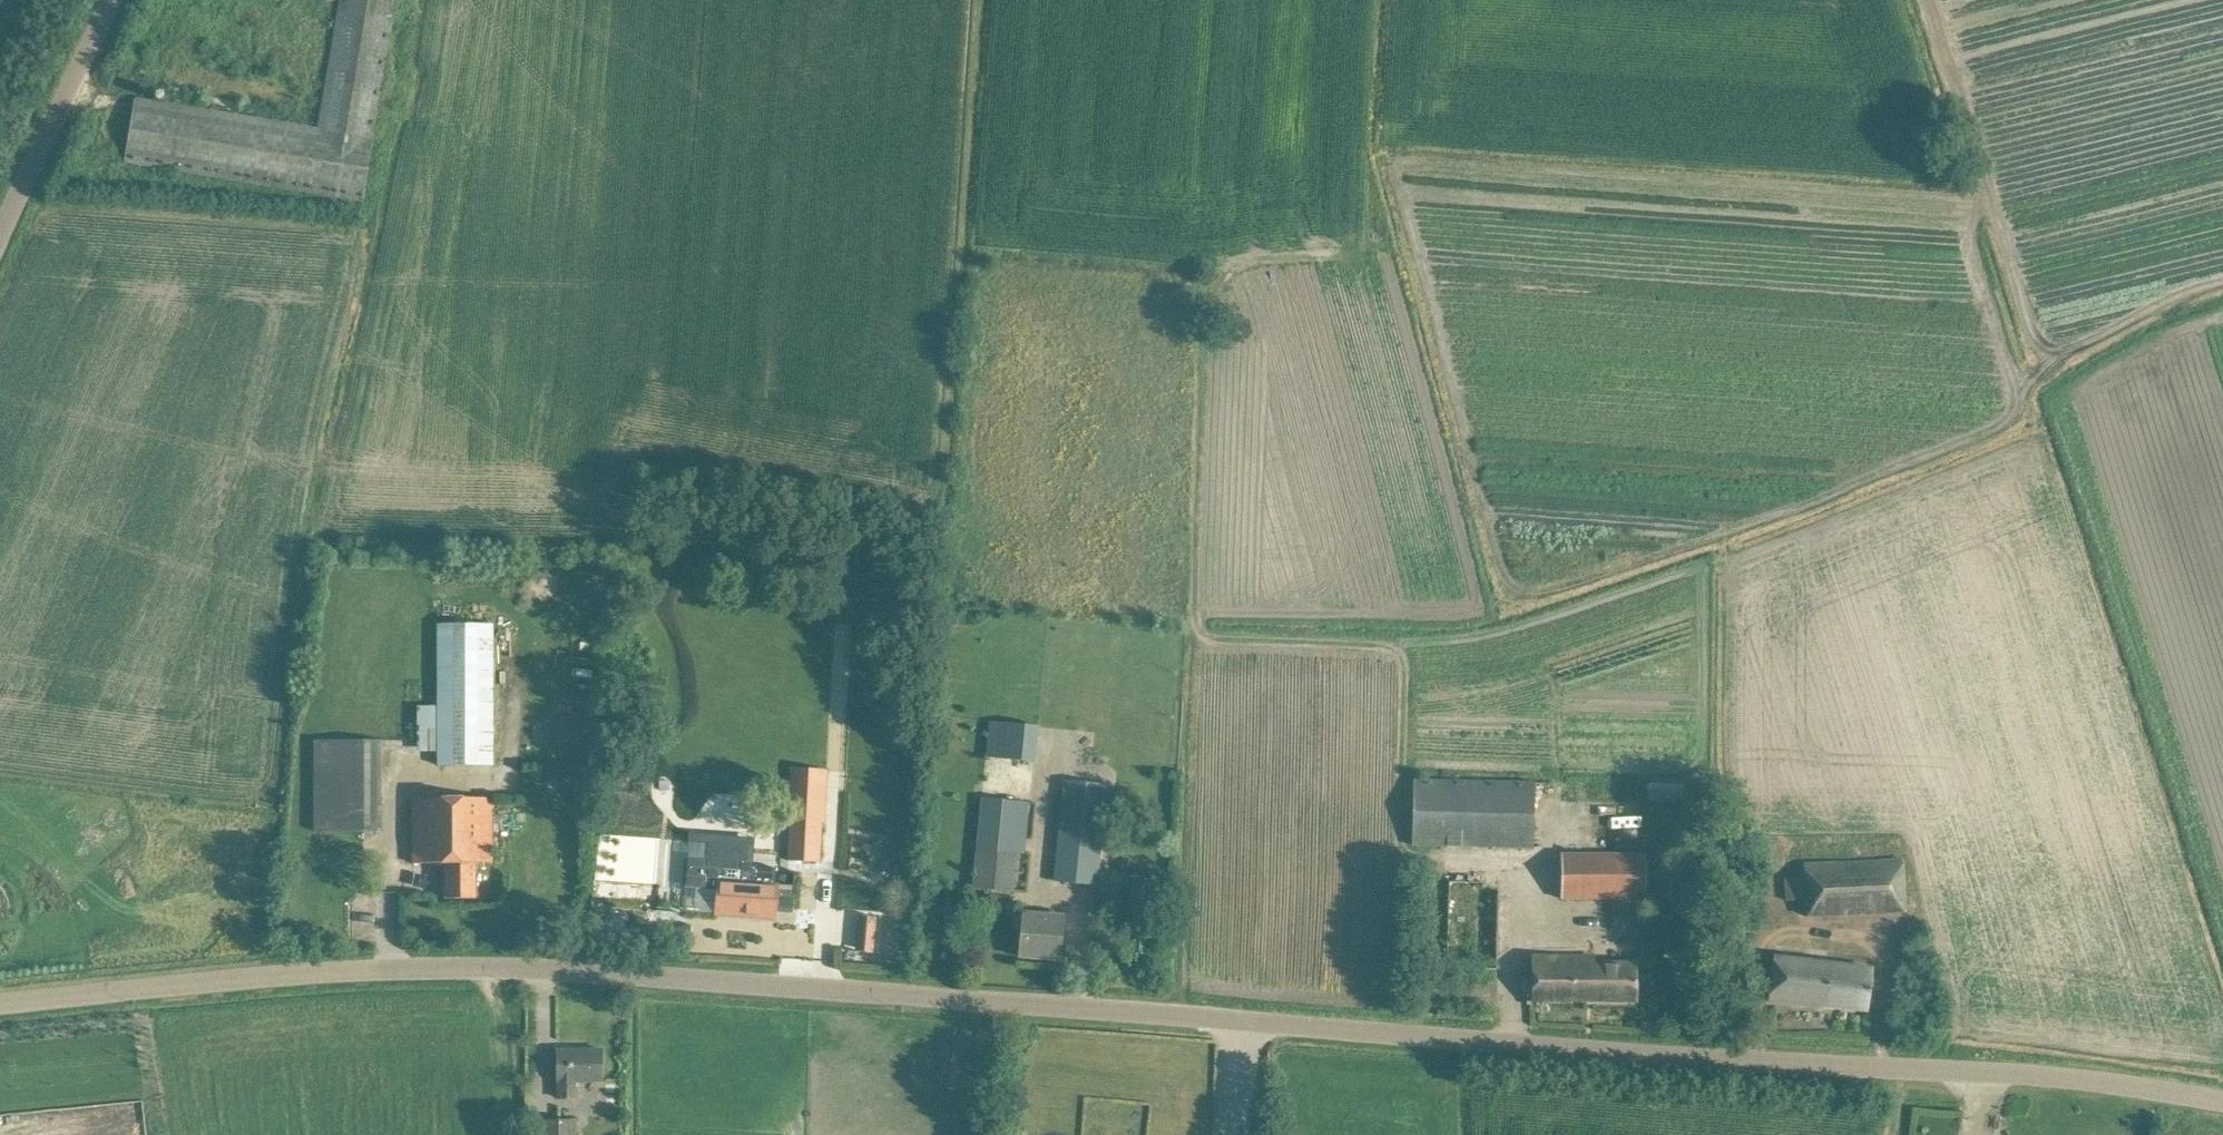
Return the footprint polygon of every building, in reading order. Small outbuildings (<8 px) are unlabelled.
[(135,99),(125,162),(333,196),(343,134),(135,99)] [(495,623),(444,623),(444,708),(445,752),(445,765),(497,764),(495,623)] [(973,888),(1013,892),(1017,853),(1024,854),(1028,803),(1036,726),(989,722),(982,798),(973,888)] [(376,834),(377,742),(316,741),(315,833),(376,834)] [(572,768),(572,785),(595,785),(595,767),(572,768)] [(616,776),(614,787),(628,790),(630,778),(616,776)] [(1534,849),(1535,783),(1414,780),(1412,846),(1534,849)] [(1053,882),(1097,886),(1104,813),(1129,815),(1131,788),(1063,781),(1053,882)] [(792,823),(822,824),(824,786),(794,784),(792,823)] [(491,798),(412,799),(413,863),(445,863),(445,899),(476,899),(475,863),(492,863),(491,798)] [(693,867),(691,885),(717,887),(715,914),(743,916),(743,919),(763,921),(763,918),(774,919),(775,905),(788,906),(788,910),(815,912),(817,875),(822,875),(825,833),(794,831),(789,893),(776,892),(777,883),(774,883),(775,868),(743,865),(743,858),(707,855),(706,868),(693,867)] [(1645,899),(1645,853),(1560,854),(1560,899),(1645,899)] [(1805,861),(1803,915),(1904,910),(1902,859),(1805,861)] [(1059,960),(1063,917),(1033,914),(1034,905),(1024,904),(1019,957),(1059,960)] [(1636,1001),(1636,963),(1593,963),(1593,957),(1532,957),(1532,1000),(1636,1001)] [(1867,1011),(1872,969),(1774,957),(1769,1001),(1824,1008),(1824,1006),(1867,1011)] [(1509,979),(1512,963),(1495,961),(1493,977),(1509,979)] [(576,1082),(602,1081),(602,1050),(557,1050),(558,1099),(576,1097),(576,1082)] [(576,1120),(539,1120),(539,1134),(576,1134),(576,1120)]
